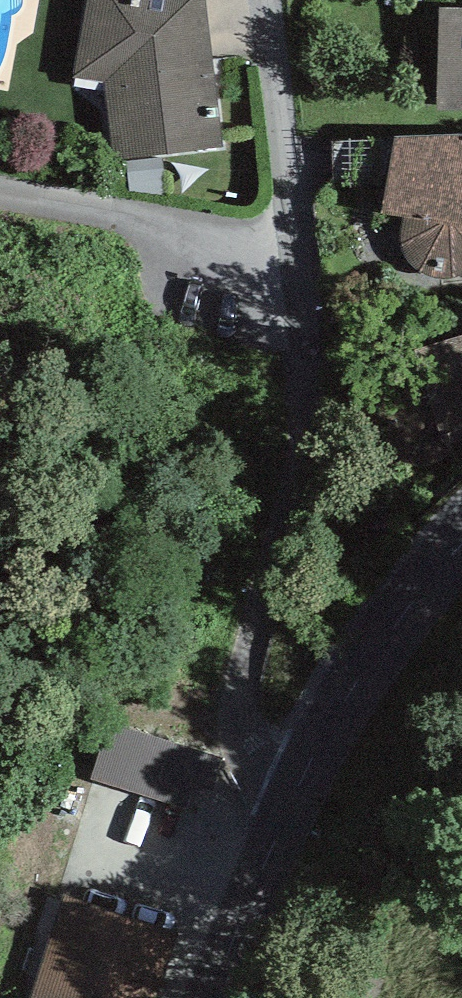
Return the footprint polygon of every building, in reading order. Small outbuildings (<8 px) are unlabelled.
[(73,80),(105,84),(114,162),(224,148),(203,0),(87,0),(73,80)] [(439,13),(436,108),(461,109),(461,13),(439,13)] [(396,142),(382,218),(404,222),(404,256),(426,279),(453,282),(461,276),(461,139),(396,142)] [(385,364),(397,401),(382,423),(388,454),(402,462),(432,467),(460,444),(461,443),(461,338),(385,364)] [(222,750),(109,715),(92,771),(186,800),(191,782),(202,785),(203,782),(211,784),(222,750)] [(64,888),(26,997),(152,997),(176,925),(64,888)]
